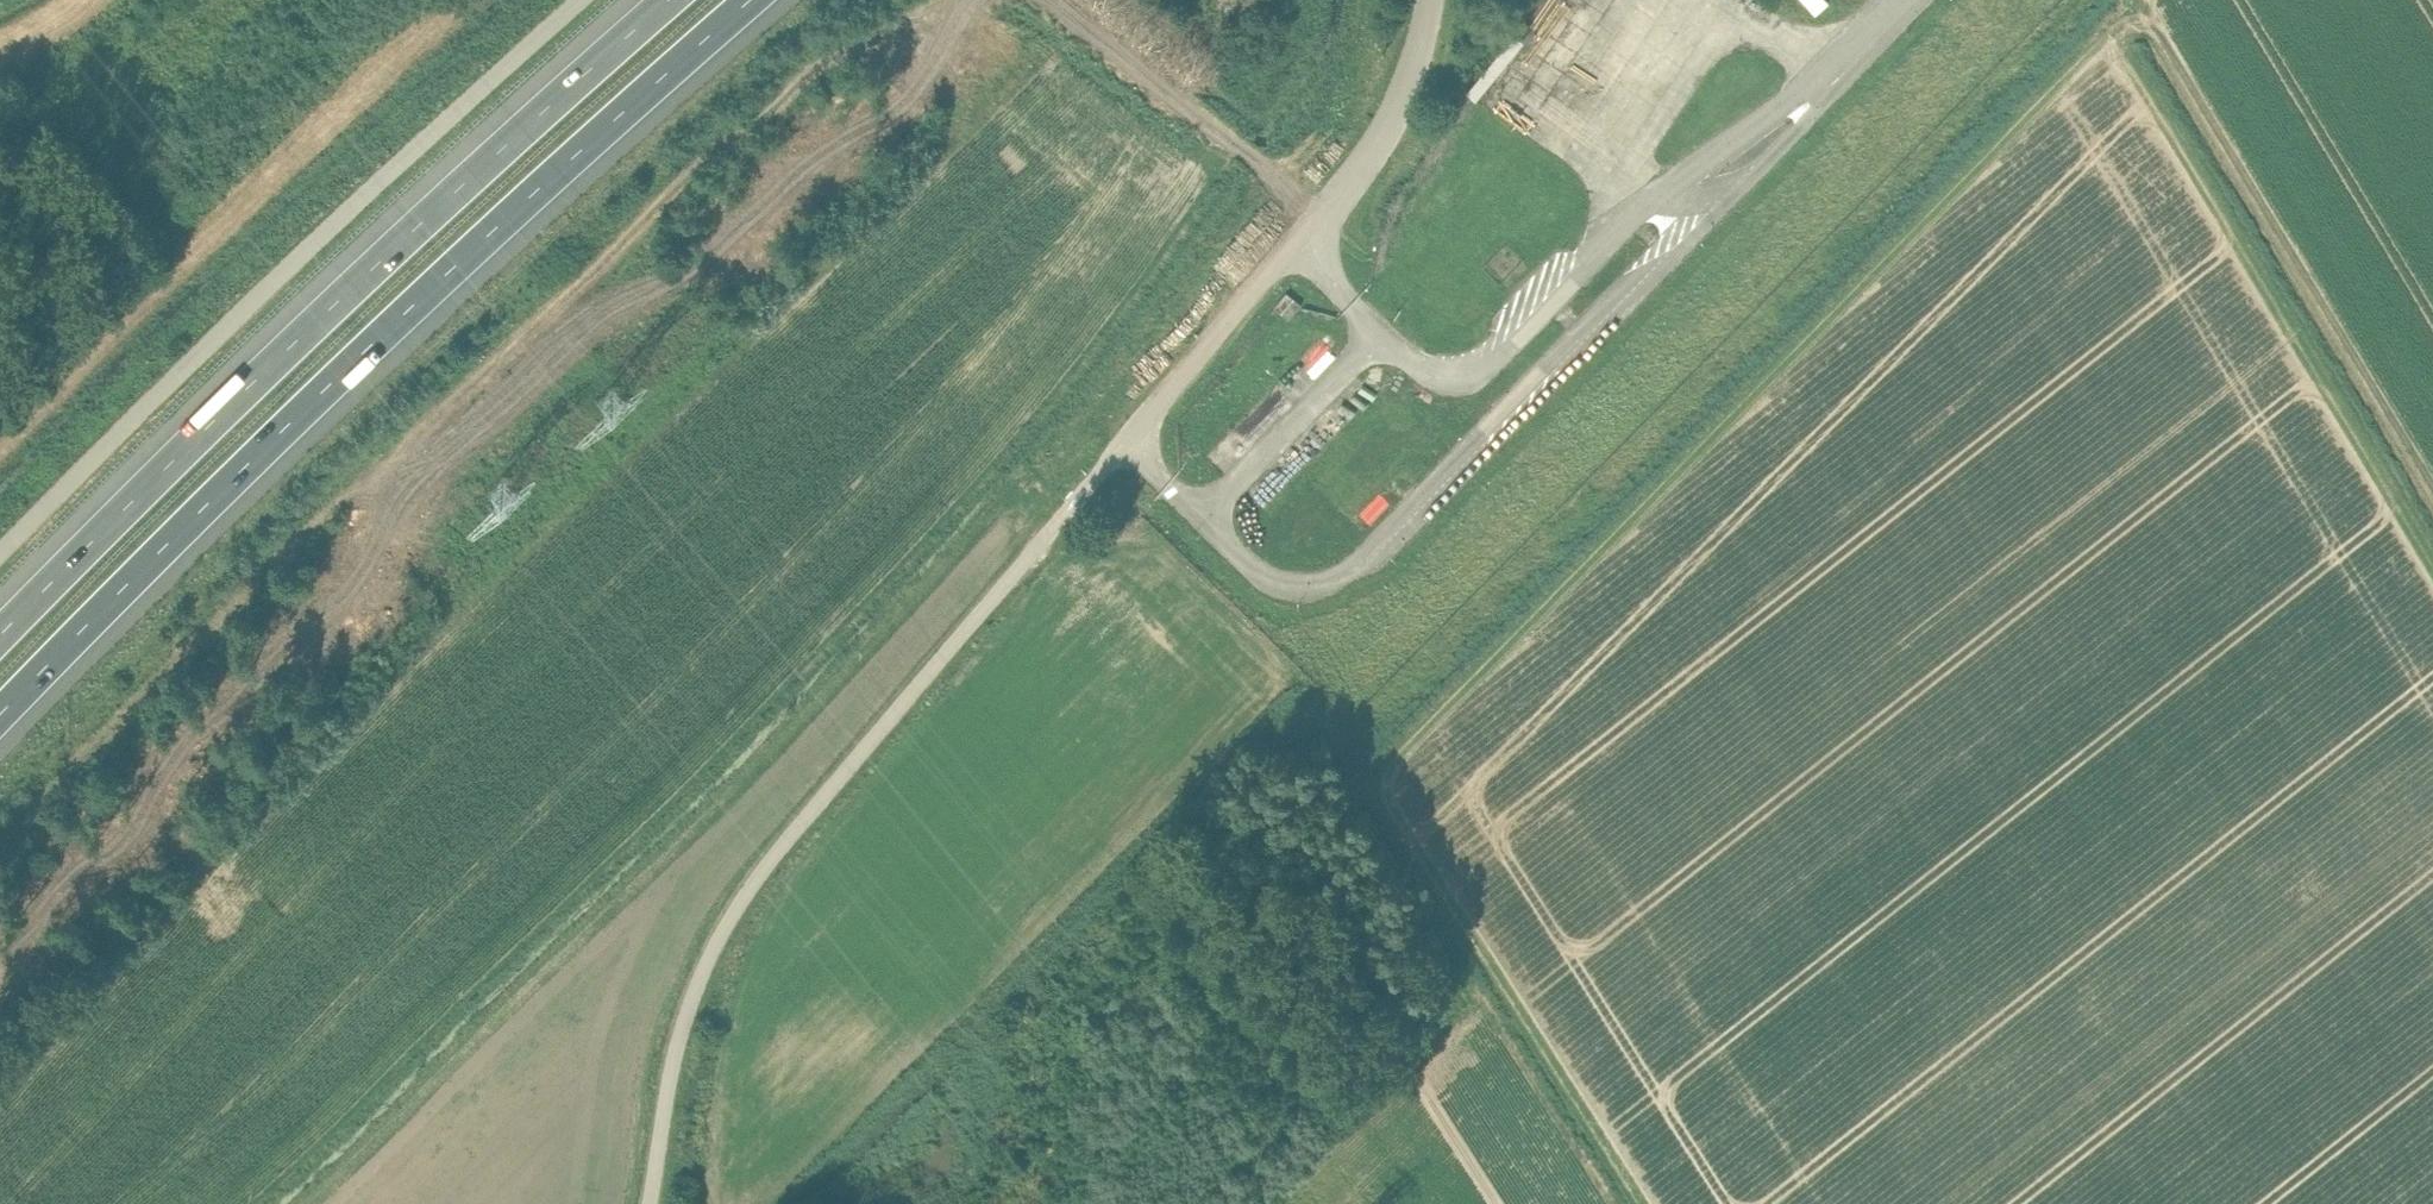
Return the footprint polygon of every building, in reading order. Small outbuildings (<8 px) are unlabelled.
[(1288,319),(1299,306),(1301,305),(1286,292),(1274,307),(1288,319)]
